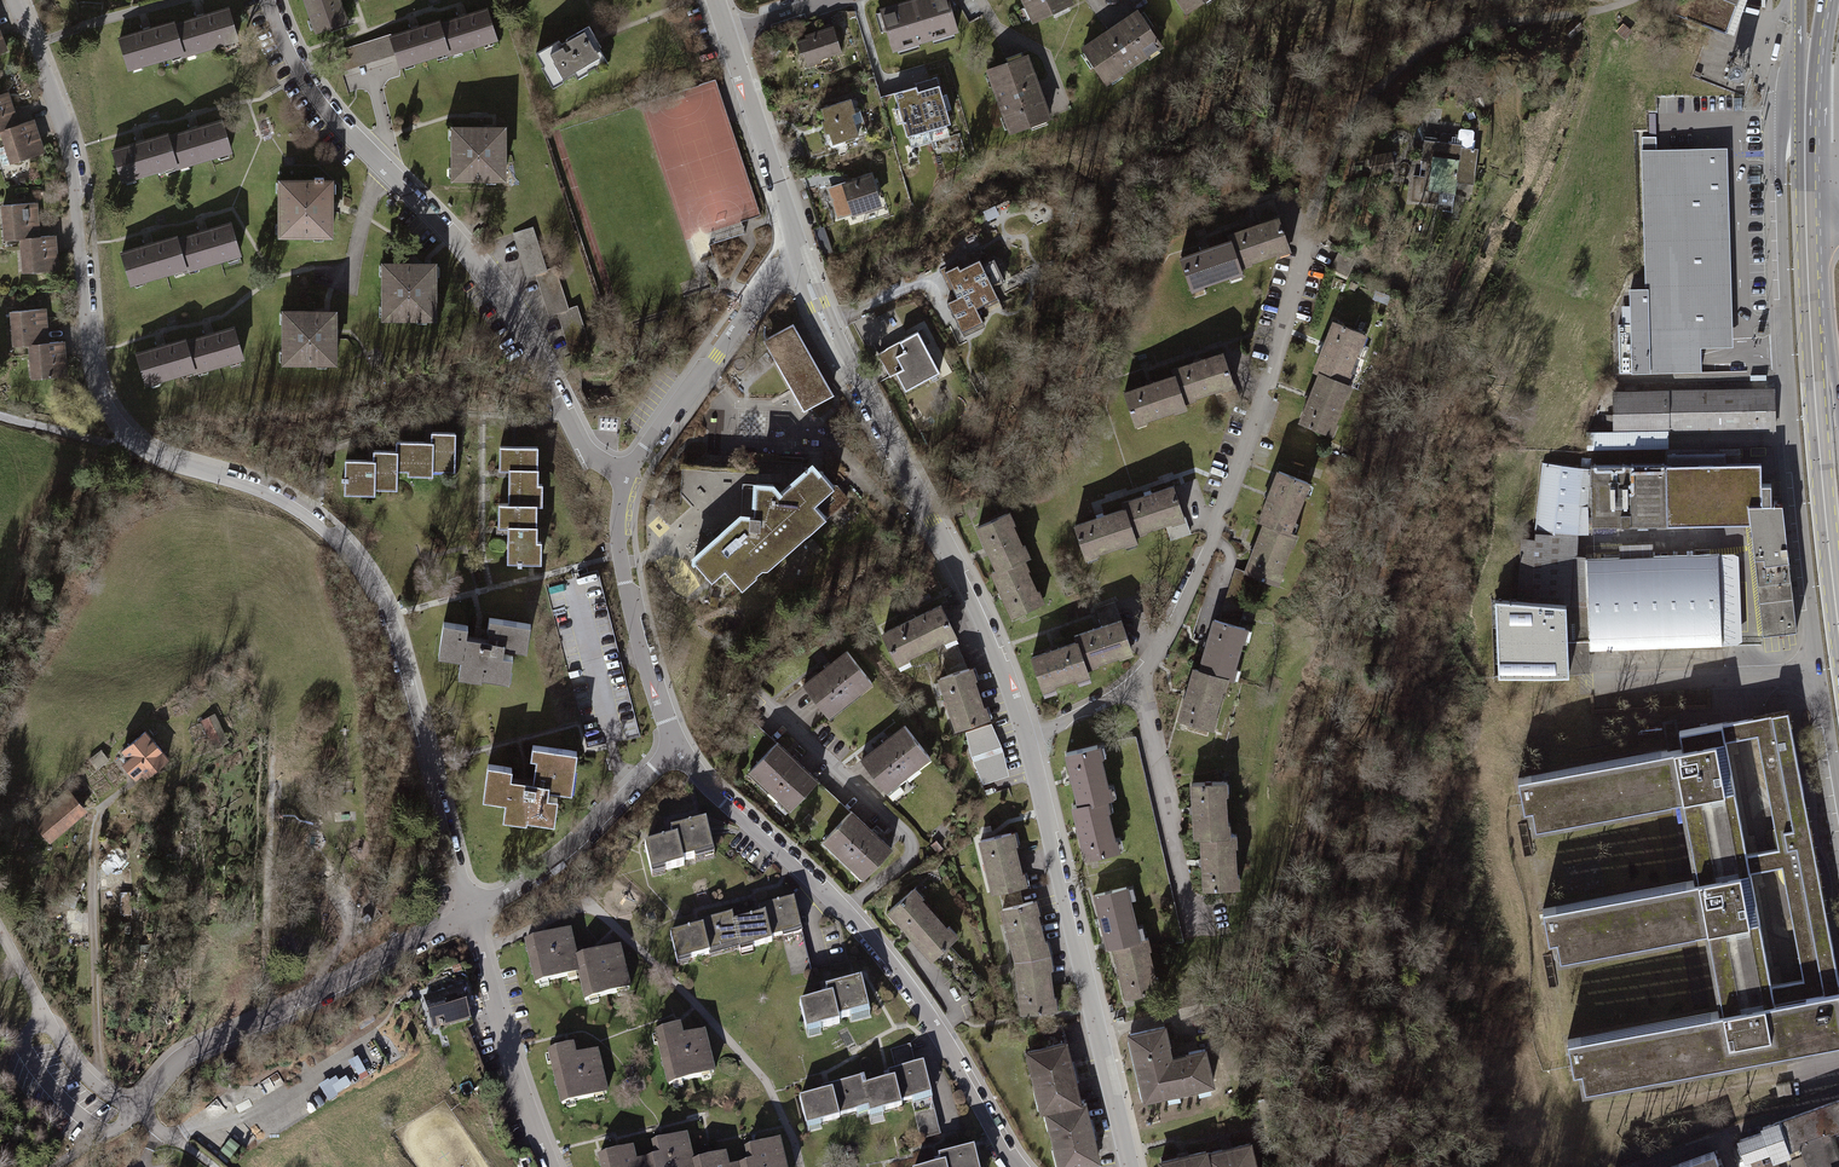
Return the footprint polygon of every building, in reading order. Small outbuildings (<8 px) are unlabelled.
[(344,0),(309,0),(320,32),(351,22),(344,0)] [(878,10),(891,54),(957,34),(947,0),(913,0),(878,10)] [(1030,25),(1071,7),(1068,0),(1019,0),(1030,25)] [(1182,12),(1201,0),(1174,0),(1182,12)] [(1672,14),(1725,34),(1738,0),(1678,0),(1672,14)] [(231,8),(176,24),(185,54),(187,59),(241,43),(231,8)] [(439,23),(448,55),(448,56),(498,42),(488,8),(439,23)] [(1135,12),(1078,51),(1101,85),(1158,45),(1135,12)] [(1562,30),(1571,38),(1583,25),(1574,17),(1562,30)] [(185,54),(176,24),(175,21),(121,37),(131,70),(185,54)] [(448,55),(439,23),(439,22),(392,35),(397,55),(401,69),(448,55)] [(841,54),(832,27),(803,37),(804,40),(795,44),(802,67),(841,54)] [(588,28),(536,51),(553,89),(605,66),(588,28)] [(343,71),(397,55),(392,35),(391,34),(337,50),(343,71)] [(1026,58),(986,72),(1007,136),(1048,123),(1026,58)] [(938,77),(894,91),(907,135),(951,121),(938,77)] [(13,121),(3,90),(0,91),(0,129),(13,121)] [(849,101),(819,110),(830,147),(857,139),(850,117),(854,116),(849,101)] [(0,129),(10,160),(43,149),(32,115),(13,121),(0,129)] [(224,119),(170,135),(179,165),(180,170),(234,153),(224,119)] [(505,128),(452,128),(451,183),(505,183),(505,128)] [(1426,202),(1427,191),(1453,194),(1454,182),(1471,184),(1475,149),(1472,149),(1473,139),(1470,139),(1471,130),(1456,128),(1455,139),(1459,139),(1459,143),(1421,138),(1418,160),(1424,161),(1422,176),(1410,175),(1407,200),(1426,202)] [(179,165),(170,135),(170,133),(113,150),(122,182),(179,165)] [(1718,156),(1712,148),(1656,149),(1656,136),(1642,137),(1645,288),(1630,289),(1631,324),(1618,324),(1619,372),(1700,370),(1696,347),(1711,346),(1707,240),(1725,239),(1723,164),(1718,156)] [(0,148),(0,154),(2,165),(8,164),(6,147),(0,148)] [(1385,156),(1367,158),(1369,170),(1387,168),(1385,156)] [(870,177),(841,186),(850,218),(880,210),(870,177)] [(335,182),(281,181),(280,237),(334,238),(335,182)] [(20,236),(37,234),(36,200),(0,201),(0,237),(20,236)] [(1288,250),(1276,215),(1224,234),(1226,239),(1237,269),(1288,250)] [(233,222),(180,238),(189,269),(190,273),(243,257),(233,222)] [(533,227),(513,234),(526,278),(535,275),(548,318),(557,315),(572,363),(592,357),(577,307),(568,309),(556,268),(547,271),(533,227)] [(37,234),(20,236),(21,266),(57,265),(56,233),(37,234)] [(132,286),(189,269),(180,238),(179,235),(122,252),(132,286)] [(1239,273),(1226,239),(1175,257),(1188,292),(1239,273)] [(948,300),(963,329),(982,320),(975,307),(996,296),(991,286),(1004,280),(993,259),(983,265),(979,258),(960,267),(958,263),(945,270),(958,296),(948,300)] [(439,262),(384,262),(384,322),(439,322),(439,262)] [(17,344),(36,344),(54,342),(52,307),(15,309),(17,344)] [(340,312),(285,311),(285,365),(340,366),(340,312)] [(1365,327),(1331,314),(1311,364),(1316,366),(1345,378),(1365,327)] [(831,394),(792,325),(769,339),(808,407),(831,394)] [(237,326),(189,341),(199,372),(200,375),(247,360),(237,326)] [(920,332),(885,352),(906,388),(941,368),(920,332)] [(148,387),(199,372),(189,341),(188,338),(138,354),(148,387)] [(54,342),(36,344),(38,374),(74,373),(72,341),(54,342)] [(1232,381),(1220,347),(1168,365),(1170,370),(1181,400),(1232,381)] [(1345,378),(1316,366),(1296,416),(1330,430),(1350,380),(1345,378)] [(1181,400),(1170,370),(1119,388),(1132,423),(1183,405),(1181,400)] [(1774,428),(1773,391),(1613,394),(1614,431),(1774,428)] [(397,437),(397,447),(397,466),(409,466),(409,470),(433,470),(433,466),(456,466),(456,428),(433,428),(433,438),(397,437)] [(509,466),(509,500),(538,500),(543,500),(544,479),(540,479),(540,441),(500,441),(500,466),(509,466)] [(397,466),(397,447),(374,446),(374,456),(345,456),(345,490),(374,490),(374,484),(397,485),(397,466)] [(1592,534),(1593,526),(1592,468),(1543,462),(1535,531),(1580,533),(1592,534)] [(1764,633),(1798,628),(1789,558),(1783,502),(1772,503),(1771,483),(1762,483),(1761,462),(1668,463),(1632,463),(1592,464),(1592,468),(1593,526),(1622,526),(1669,525),(1751,522),(1755,556),(1764,633)] [(741,515),(694,557),(694,561),(712,581),(725,570),(742,589),(757,576),(757,573),(762,568),(768,568),(827,516),(815,502),(834,485),(822,471),(818,471),(812,464),(780,492),(773,485),(755,484),(754,516),(741,515)] [(1306,476),(1273,465),(1255,516),(1260,518),(1287,528),(1306,476)] [(1182,515),(1170,480),(1118,498),(1120,503),(1131,533),(1182,515)] [(538,537),(538,500),(509,500),(501,500),(501,522),(510,522),(510,557),(542,557),(543,537),(538,537)] [(1131,533),(1120,503),(1069,521),(1082,556),(1133,538),(1131,533)] [(979,524),(998,569),(1032,554),(1013,509),(979,524)] [(1287,528),(1260,518),(1242,568),(1276,581),(1294,530),(1287,528)] [(1177,537),(1192,533),(1190,526),(1175,530),(1177,537)] [(1571,603),(1589,605),(1587,559),(1578,556),(1580,533),(1535,531),(1534,540),(1521,539),(1518,601),(1566,603),(1571,603)] [(1622,557),(1587,559),(1589,605),(1590,650),(1725,645),(1744,644),(1741,553),(1721,554),(1654,556),(1654,544),(1622,545),(1622,557)] [(994,571),(1013,616),(1047,601),(1028,556),(998,569),(994,571)] [(1590,650),(1589,605),(1571,603),(1566,603),(1518,601),(1495,600),(1500,675),(1570,674),(1591,673),(1590,650)] [(944,601),(885,629),(899,660),(958,632),(944,601)] [(1133,651),(1121,616),(1076,632),(1077,637),(1088,667),(1133,651)] [(1233,678),(1247,625),(1209,616),(1196,668),(1225,676),(1233,678)] [(467,627),(443,624),(439,653),(461,656),(458,674),(481,677),(482,673),(510,677),(513,651),(503,650),(504,643),(527,646),(530,625),(490,620),(488,639),(466,636),(467,627)] [(1088,667),(1077,637),(1035,653),(1047,687),(1090,672),(1088,667)] [(847,648),(803,683),(830,717),(874,682),(847,648)] [(975,665),(939,676),(956,728),(991,717),(975,665)] [(1211,728),(1225,676),(1196,668),(1192,668),(1179,720),(1211,728)] [(213,709),(198,716),(213,745),(228,738),(213,709)] [(1789,713),(1772,716),(1755,719),(1723,725),(1679,733),(1676,720),(1664,723),(1670,750),(1517,779),(1524,811),(1532,810),(1536,829),(1683,801),(1698,879),(1542,909),(1549,942),(1557,941),(1561,959),(1709,931),(1724,1011),(1568,1040),(1574,1073),(1582,1071),(1585,1090),(1785,1052),(1816,1046),(1838,1042),(1838,978),(1789,713)] [(862,757),(888,791),(932,758),(906,723),(862,757)] [(993,723),(966,732),(972,759),(984,784),(1009,776),(1003,748),(993,723)] [(144,730),(123,746),(128,753),(122,757),(134,773),(140,768),(143,772),(164,756),(144,730)] [(512,763),(488,760),(484,793),(511,797),(508,819),(531,822),(531,819),(555,822),(558,797),(553,796),(554,788),(572,791),(578,745),(533,739),(531,753),(538,753),(535,775),(511,772),(512,763)] [(779,741),(750,772),(790,810),(819,780),(779,741)] [(1112,796),(1099,743),(1061,752),(1074,805),(1107,797),(1112,796)] [(101,751),(90,760),(97,768),(108,759),(101,751)] [(1230,779),(1191,782),(1195,836),(1200,836),(1233,834),(1230,779)] [(67,788),(30,820),(49,842),(86,810),(67,788)] [(1119,849),(1107,797),(1074,805),(1071,806),(1083,858),(1119,849)] [(851,810),(822,842),(863,879),(892,847),(851,810)] [(648,845),(654,872),(687,865),(685,859),(716,852),(711,831),(709,822),(673,830),(675,839),(648,845)] [(980,840),(992,892),(1025,884),(1013,832),(980,840)] [(1233,834),(1200,836),(1203,890),(1240,887),(1237,834),(1233,834)] [(1130,886),(1092,896),(1106,948),(1111,947),(1143,939),(1130,886)] [(916,887),(888,911),(933,960),(960,936),(916,887)] [(672,934),(678,961),(709,954),(710,957),(772,943),(770,937),(800,931),(792,896),(767,902),(768,905),(759,907),(761,916),(759,916),(734,922),(732,915),(698,923),(694,924),(695,928),(672,934)] [(1034,900),(1000,909),(1013,960),(1049,954),(1034,900)] [(69,912),(68,927),(84,928),(85,913),(69,912)] [(535,986),(579,976),(575,959),(578,958),(572,931),(525,942),(535,986)] [(1143,939),(1111,947),(1124,999),(1160,990),(1147,938),(1143,939)] [(622,948),(578,958),(575,959),(579,976),(585,1002),(632,991),(622,948)] [(1049,954),(1013,960),(1019,1014),(1055,1010),(1049,954)] [(799,1004),(805,1033),(838,1026),(837,1020),(870,1013),(863,981),(826,989),(828,999),(826,999),(799,1004)] [(464,986),(422,998),(431,1030),(473,1018),(464,986)] [(1166,1025),(1125,1034),(1141,1103),(1217,1086),(1208,1049),(1173,1057),(1166,1025)] [(679,1027),(652,1033),(665,1088),(714,1076),(704,1033),(681,1038),(679,1027)] [(1065,1041),(1024,1050),(1038,1114),(1044,1112),(1080,1104),(1065,1041)] [(575,1046),(548,1052),(561,1106),(610,1095),(600,1051),(577,1057),(575,1046)] [(889,1081),(865,1087),(862,1087),(867,1109),(869,1116),(903,1108),(902,1102),(932,1095),(924,1063),(888,1072),(890,1081),(889,1081)] [(353,1088),(347,1078),(339,1082),(336,1076),(320,1086),(329,1102),(353,1088)] [(862,1087),(865,1087),(863,1079),(828,1087),(822,1088),(823,1095),(799,1100),(805,1127),(838,1119),(838,1116),(867,1109),(862,1087)] [(1763,1127),(1764,1130),(1739,1139),(1746,1158),(1751,1156),(1754,1166),(1777,1166),(1774,1158),(1788,1153),(1787,1148),(1800,1143),(1804,1153),(1789,1158),(1793,1166),(1838,1166),(1838,1158),(1829,1131),(1838,1128),(1838,1100),(1763,1127)] [(921,1141),(940,1139),(936,1103),(917,1105),(921,1141)] [(1056,1166),(1083,1166),(1099,1163),(1085,1103),(1080,1104),(1044,1112),(1056,1166)] [(643,1160),(645,1166),(692,1166),(690,1162),(684,1135),(649,1144),(653,1158),(643,1160)] [(737,1166),(738,1166),(785,1166),(779,1142),(744,1150),(747,1164),(737,1166)] [(1208,1153),(1212,1166),(1258,1166),(1252,1143),(1208,1153)] [(643,1160),(634,1162),(631,1149),(598,1157),(600,1166),(645,1166),(643,1160)] [(1158,1161),(1159,1166),(1212,1166),(1208,1153),(1208,1150),(1158,1161)] [(1714,1150),(1669,1166),(1720,1166),(1714,1150)] [(971,1153),(935,1160),(937,1166),(974,1166),(971,1153)] [(724,1154),(690,1162),(692,1166),(727,1166),(724,1154)]
